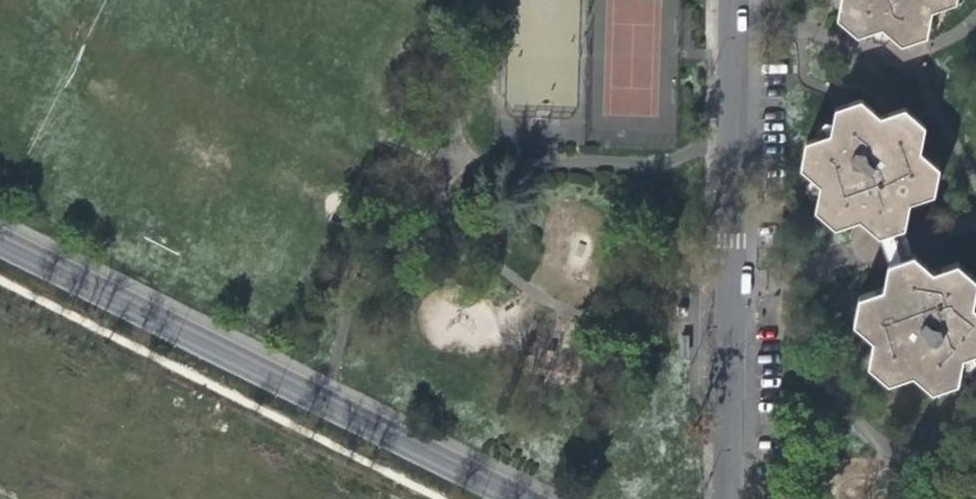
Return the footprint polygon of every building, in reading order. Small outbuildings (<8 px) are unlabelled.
[(956,0),(841,0),(839,9),(837,19),(858,37),(882,29),(901,46),(927,37),(931,12),(955,4),(956,0)] [(934,195),(939,168),(920,151),(925,126),(904,108),(880,117),(861,100),(835,109),(830,134),(806,142),(801,169),(820,185),(815,210),(836,228),(860,220),(879,237),(905,228),(909,203),(934,195)] [(910,242),(905,228),(879,237),(884,252),(888,263),(914,254),(910,242)] [(973,306),(975,289),(975,279),(957,263),(933,271),(914,254),(888,263),(883,288),(859,296),(854,323),(873,340),(868,365),(889,383),(913,374),(932,391),(958,382),(963,357),(975,353),(975,309),(973,306)]
